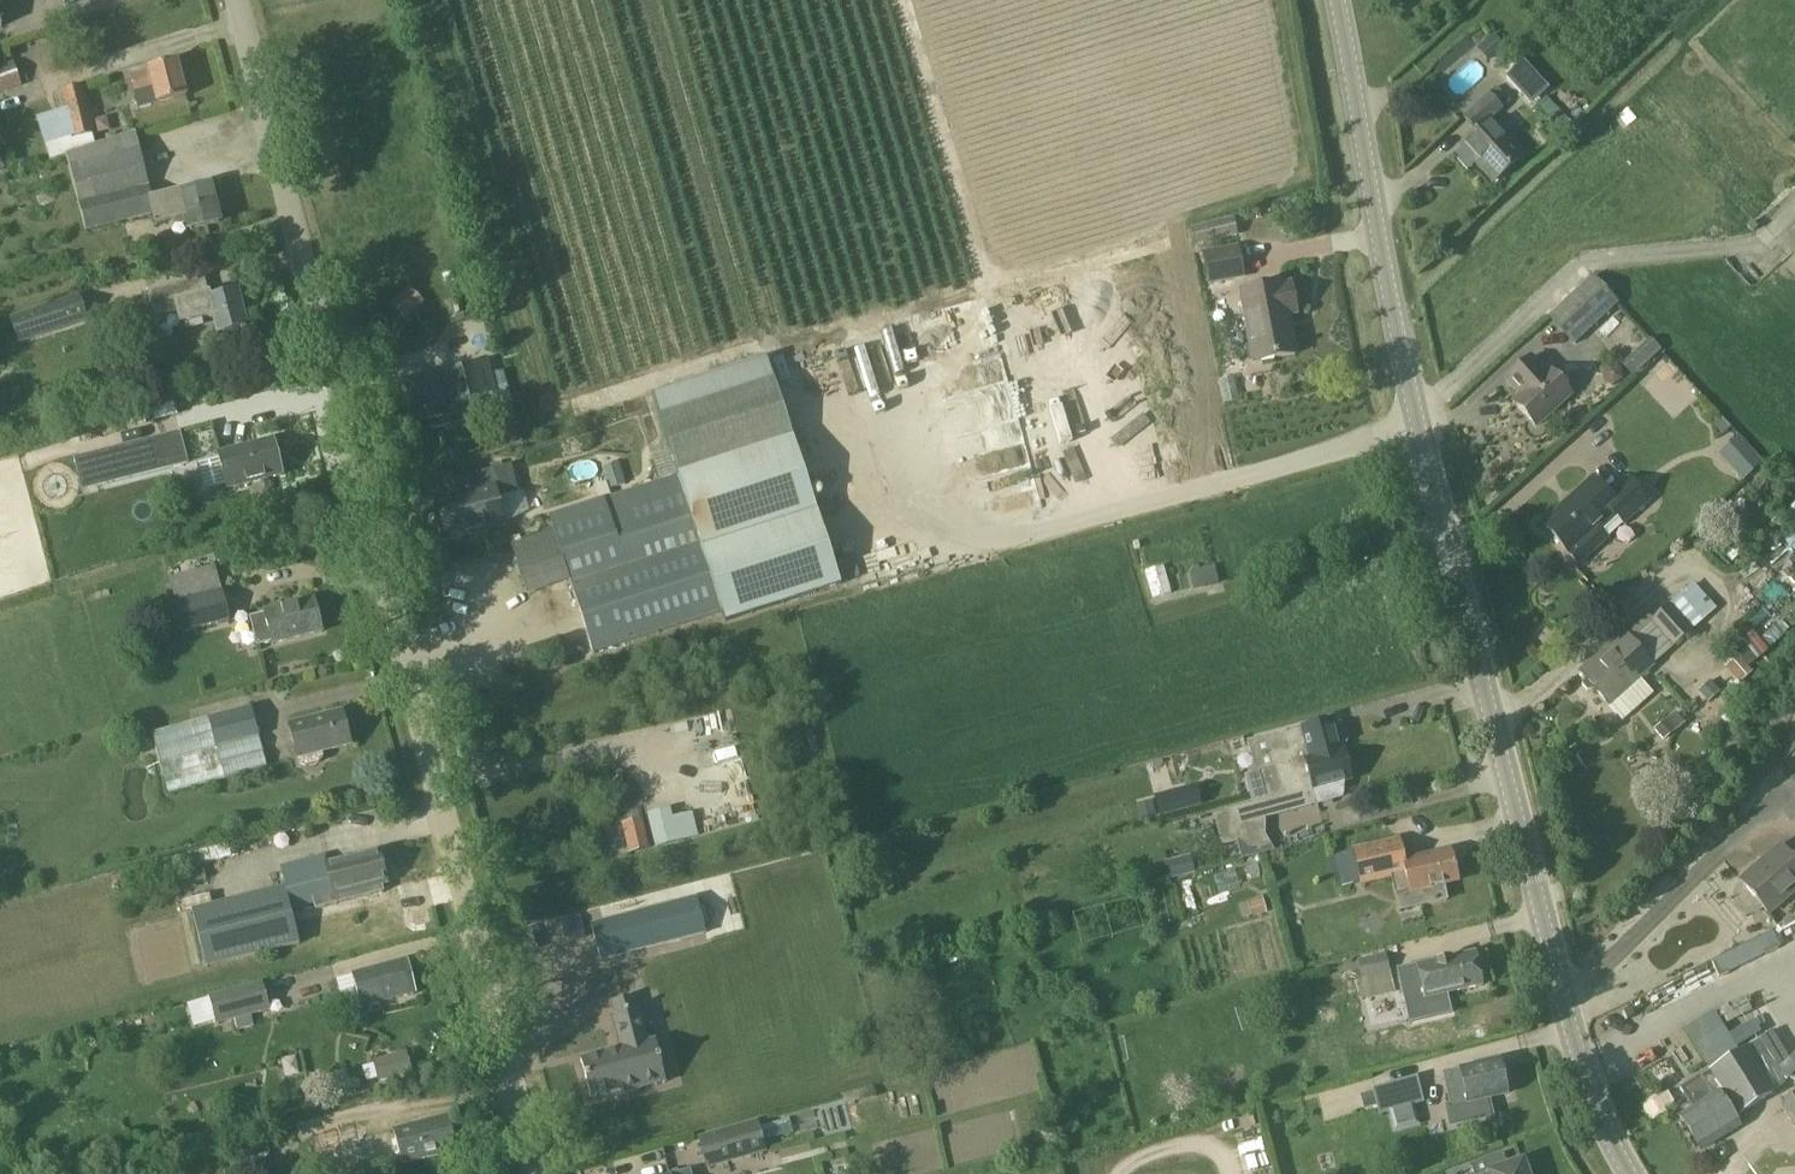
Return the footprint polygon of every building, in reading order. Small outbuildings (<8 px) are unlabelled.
[(140,110),(157,105),(186,98),(176,61),(131,73),(140,110)] [(1506,77),(1521,94),(1539,78),(1523,61),(1506,77)] [(0,67),(0,94),(22,87),(14,63),(0,67)] [(97,139),(85,84),(62,89),(68,113),(45,120),(51,142),(46,143),(49,153),(97,139)] [(1504,109),(1490,94),(1464,119),(1475,133),(1461,146),(1495,182),(1524,156),(1491,121),(1504,109)] [(85,231),(154,215),(156,224),(183,217),(187,232),(218,224),(208,186),(178,194),(179,194),(152,201),(135,134),(67,156),(85,231)] [(1195,246),(1214,242),(1210,224),(1191,229),(1195,246)] [(1243,276),(1237,243),(1199,250),(1206,283),(1243,276)] [(155,317),(176,312),(179,326),(213,317),(218,335),(247,327),(238,293),(212,299),(210,293),(208,293),(204,276),(148,290),(155,317)] [(1618,303),(1607,292),(1592,276),(1549,316),(1574,343),(1618,303)] [(410,284),(390,301),(405,318),(424,301),(410,284)] [(1296,355),(1289,319),(1297,317),(1291,284),(1283,286),(1283,285),(1238,293),(1252,363),(1296,355)] [(79,296),(11,318),(19,344),(87,323),(79,296)] [(1649,338),(1621,364),(1632,376),(1660,350),(1649,338)] [(1571,393),(1564,387),(1569,383),(1558,371),(1553,374),(1549,369),(1545,373),(1530,356),(1506,379),(1519,392),(1511,399),(1535,426),(1571,393)] [(502,371),(492,374),(488,360),(406,382),(417,424),(448,416),(448,417),(468,412),(465,399),(494,392),(501,420),(514,417),(502,371)] [(680,473),(606,496),(547,515),(590,651),(719,610),(723,621),(843,582),(777,379),(662,416),(680,473)] [(186,464),(177,432),(75,458),(82,490),(186,464)] [(1741,479),(1761,462),(1737,436),(1718,454),(1741,479)] [(219,454),(228,490),(282,476),(274,441),(219,454)] [(452,480),(456,497),(437,501),(447,540),(506,525),(499,498),(519,493),(512,465),(452,480)] [(625,484),(619,465),(604,469),(610,488),(625,484)] [(1570,553),(1580,564),(1602,544),(1610,538),(1608,536),(1620,525),(1622,527),(1650,502),(1628,477),(1608,495),(1592,479),(1543,523),(1570,553)] [(1145,567),(1150,597),(1170,593),(1164,563),(1145,567)] [(215,566),(169,578),(182,632),(230,620),(215,566)] [(257,647),(272,643),(272,646),(323,633),(315,600),(264,612),(265,615),(249,618),(257,647)] [(1651,622),(1673,647),(1674,648),(1693,631),(1692,630),(1670,606),(1670,605),(1655,619),(1651,622)] [(1752,631),(1732,648),(1748,668),(1769,652),(1752,631)] [(1624,635),(1580,673),(1608,705),(1639,678),(1652,667),(1652,666),(1624,635)] [(1738,657),(1726,668),(1740,683),(1752,672),(1738,657)] [(1711,681),(1698,692),(1708,703),(1720,692),(1711,681)] [(267,768),(251,708),(152,734),(167,793),(267,768)] [(325,759),(324,752),(351,746),(343,712),(289,725),(297,759),(299,758),(300,765),(307,768),(320,764),(325,759)] [(1676,712),(1654,730),(1664,741),(1685,724),(1676,712)] [(1250,797),(1254,796),(1262,794),(1260,788),(1256,772),(1275,767),(1281,765),(1340,750),(1339,743),(1343,742),(1345,738),(1341,724),(1337,722),(1333,723),(1332,717),(1244,741),(1252,771),(1244,774),(1250,797)] [(1250,797),(1251,802),(1224,810),(1232,840),(1260,832),(1252,802),(1281,794),(1282,796),(1309,788),(1313,802),(1337,796),(1334,783),(1348,779),(1340,750),(1281,765),(1275,767),(1256,772),(1260,788),(1262,794),(1254,796),(1250,797)] [(1160,815),(1187,808),(1183,794),(1156,801),(1160,815)] [(1137,805),(1140,819),(1156,815),(1153,802),(1137,805)] [(649,816),(656,847),(697,836),(692,815),(673,820),(670,811),(649,816)] [(1358,886),(1392,878),(1399,912),(1447,900),(1444,885),(1457,882),(1451,852),(1404,861),(1398,838),(1349,850),(1358,886)] [(1741,880),(1770,914),(1794,892),(1794,862),(1781,846),(1741,880)] [(334,900),(334,898),(387,885),(380,852),(326,865),(324,859),(281,869),(285,888),(192,911),(206,969),(301,946),(293,910),(334,900)] [(1166,864),(1170,878),(1193,872),(1190,858),(1166,864)] [(202,865),(169,873),(173,887),(206,879),(202,865)] [(697,896),(592,924),(602,959),(706,931),(697,896)] [(1262,897),(1248,901),(1249,902),(1252,914),(1253,917),(1267,913),(1262,897)] [(1794,949),(1794,918),(1745,942),(1753,958),(1776,947),(1781,955),(1794,949)] [(1474,952),(1397,970),(1409,1023),(1451,1013),(1447,994),(1482,986),(1474,952)] [(1358,960),(1358,962),(1362,978),(1390,972),(1386,955),(1358,960)] [(352,975),(336,980),(344,1012),(360,1008),(415,994),(406,960),(352,975)] [(672,971),(626,986),(640,1027),(685,1012),(672,971)] [(210,997),(217,1023),(268,1009),(261,984),(210,997)] [(591,1100),(639,1089),(672,1081),(661,1033),(627,1041),(632,1057),(583,1069),(591,1100)] [(1710,1071),(1732,1107),(1738,1117),(1775,1093),(1772,1088),(1747,1048),(1736,1054),(1712,1070),(1710,1071)] [(1449,1107),(1469,1103),(1507,1095),(1498,1062),(1442,1074),(1449,1107)] [(1713,1097),(1681,1117),(1700,1149),(1738,1126),(1734,1119),(1728,1109),(1732,1107),(1710,1071),(1701,1077),(1713,1097)] [(1379,1114),(1389,1112),(1414,1105),(1423,1102),(1416,1077),(1372,1089),(1379,1114)] [(1360,1095),(1364,1108),(1375,1105),(1372,1092),(1360,1095)] [(1783,1102),(1781,1107),(1783,1110),(1785,1112),(1790,1121),(1794,1129),(1794,1095),(1783,1102)] [(262,1105),(242,1110),(245,1120),(265,1115),(262,1105)] [(395,1131),(403,1164),(456,1151),(447,1117),(395,1131)] [(765,1152),(762,1141),(759,1128),(757,1121),(699,1137),(707,1168),(765,1152)] [(360,1122),(330,1131),(337,1154),(367,1146),(360,1122)] [(1523,1163),(1490,1173),(1527,1173),(1523,1163)]
